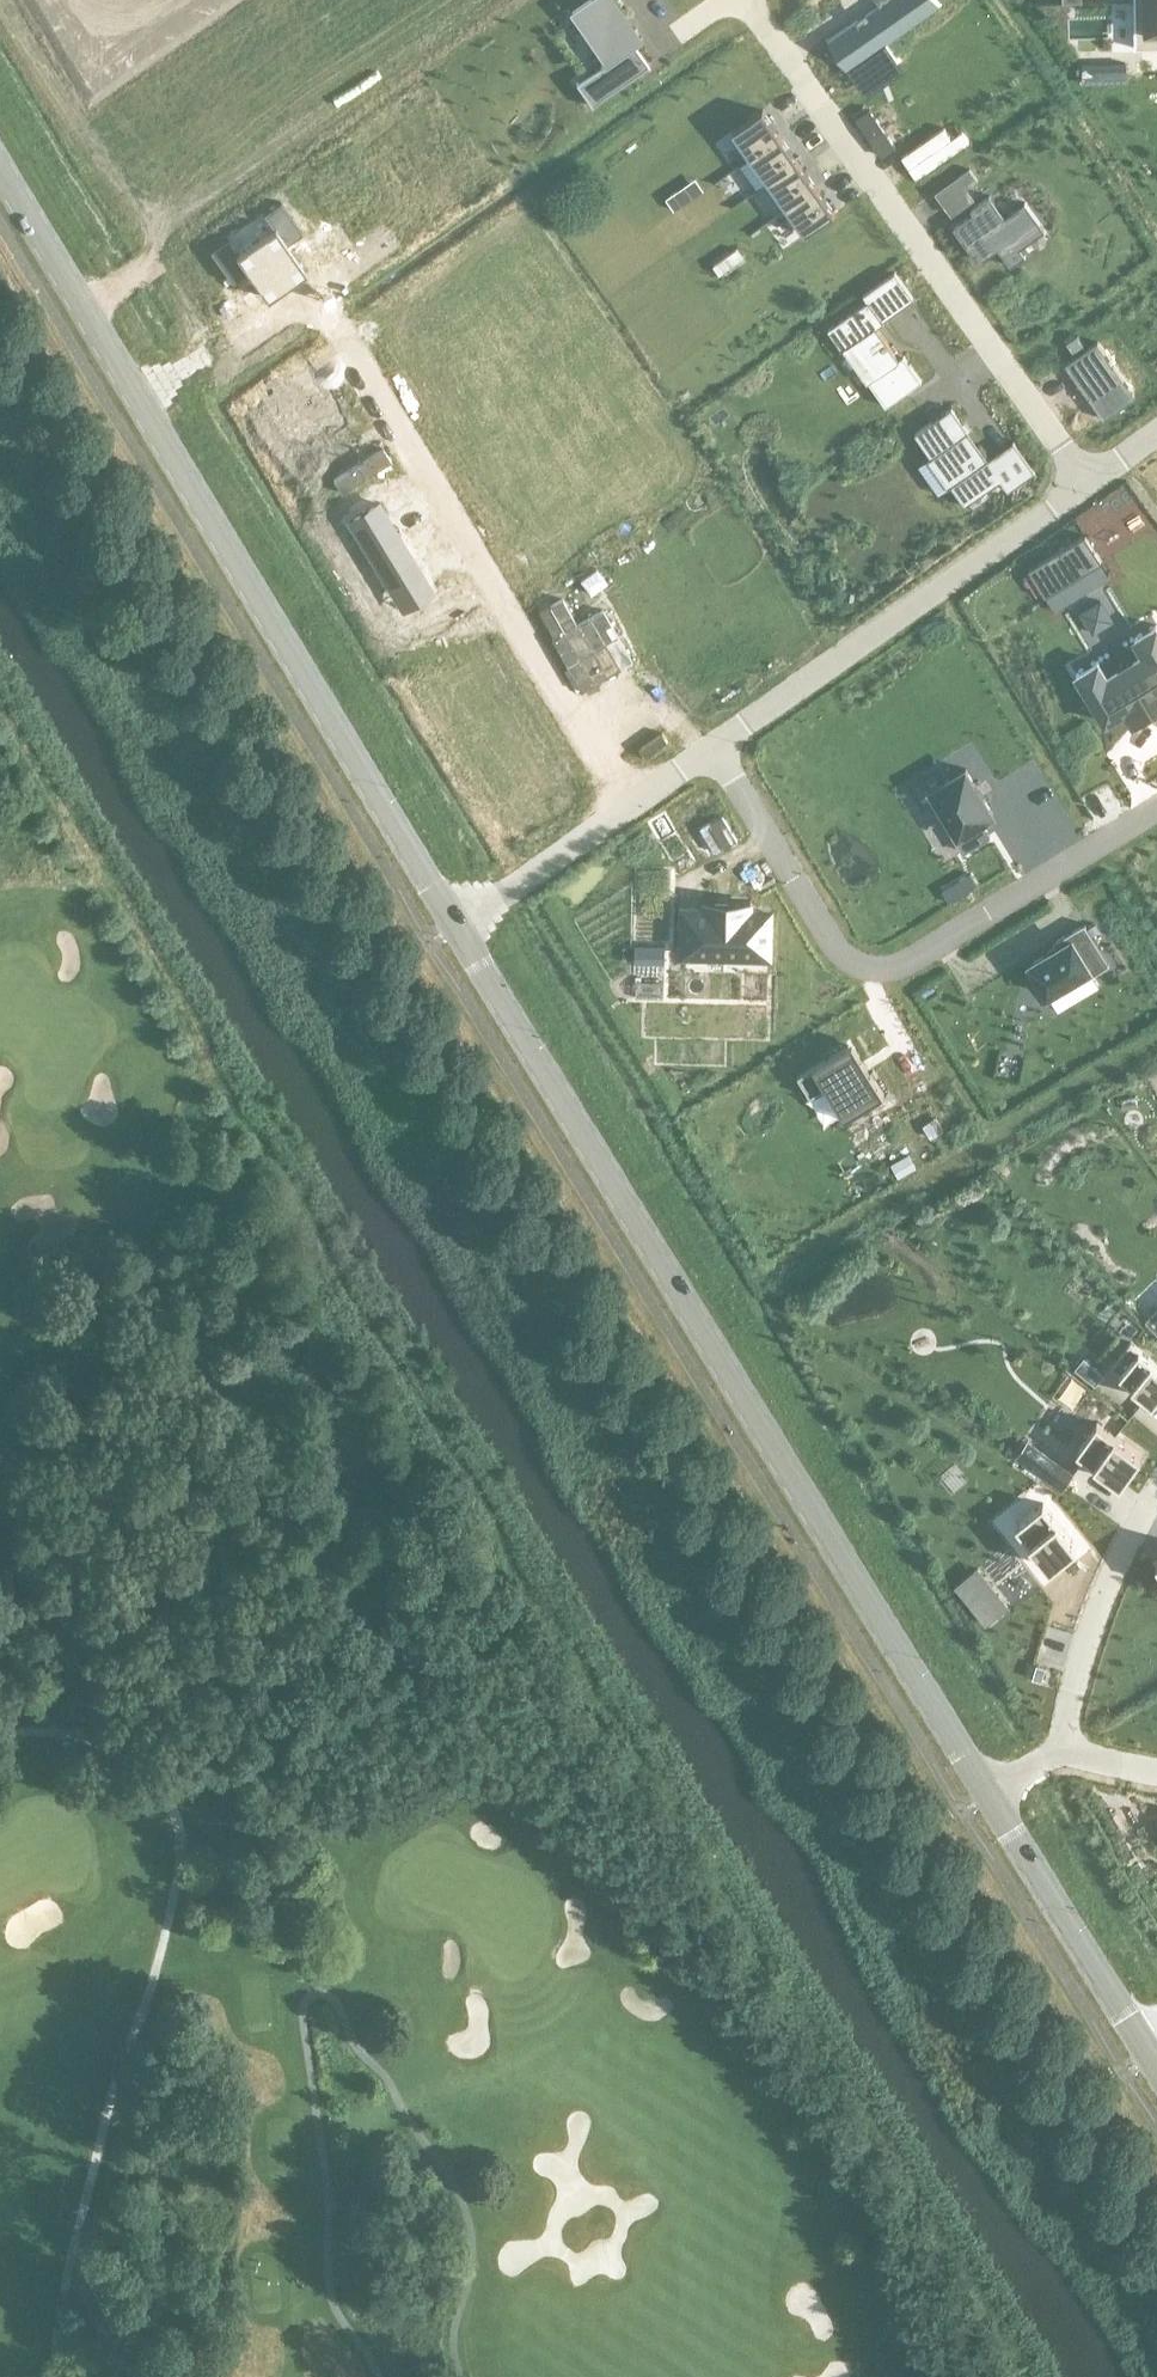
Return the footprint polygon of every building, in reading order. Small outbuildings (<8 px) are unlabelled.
[(573,11),(589,34),(601,25),(620,51),(577,81),(593,104),(652,63),(630,31),(636,27),(616,0),(588,0),(573,11)] [(827,40),(860,87),(898,59),(885,41),(939,3),(937,0),(884,0),(827,40)] [(1135,48),(1156,47),(1156,0),(1149,0),(1134,0),(1135,48)] [(1126,62),(1112,62),(1113,83),(1127,83),(1126,62)] [(763,108),(733,129),(752,156),(782,134),(763,108)] [(782,134),(752,156),(770,181),(800,160),(782,134)] [(818,185),(800,160),(770,181),(787,206),(818,185)] [(958,175),(966,187),(977,179),(969,167),(958,175)] [(787,206),(806,233),(836,211),(818,185),(787,206)] [(667,197),(675,209),(688,200),(680,188),(667,197)] [(974,211),(954,226),(967,244),(971,241),(983,258),(999,247),(1011,265),(1026,254),(1017,241),(1042,223),(1026,201),(1005,215),(990,194),(971,208),(974,211)] [(273,226),(255,239),(286,283),(306,269),(287,242),(302,231),(280,200),(263,212),(273,226)] [(227,237),(210,249),(232,281),(248,270),(267,296),(286,283),(255,239),(237,251),(227,237)] [(868,300),(828,328),(843,350),(850,345),(872,377),(869,380),(887,405),(922,380),(904,355),(900,358),(877,326),(884,321),(884,319),(914,298),(895,271),(864,294),(868,300)] [(1097,341),(1066,363),(1086,391),(1102,380),(1101,379),(1117,368),(1097,341)] [(308,365),(264,392),(284,424),(285,423),(281,417),(314,397),(324,414),(334,408),(337,414),(339,413),(324,389),(323,389),(308,365)] [(1102,380),(1086,391),(1105,418),(1136,396),(1117,368),(1101,379),(1102,380)] [(952,406),(915,432),(916,434),(918,432),(933,453),(930,454),(932,456),(937,452),(956,480),(951,484),(965,504),(1001,478),(1008,489),(1035,470),(1014,439),(1012,440),(1014,442),(989,459),(988,457),(983,461),(963,434),(969,430),(952,406)] [(350,519),(394,592),(422,575),(378,502),(350,519)] [(1085,534),(1029,568),(1045,595),(1101,561),(1085,534)] [(1101,600),(1081,612),(1093,632),(1112,620),(1101,600)] [(1077,674),(1105,721),(1126,708),(1134,721),(1156,707),(1156,625),(1135,638),(1144,652),(1107,675),(1098,660),(1077,674)] [(966,767),(932,788),(940,803),(936,805),(946,822),(950,819),(958,832),(954,834),(964,850),(990,834),(981,820),(994,812),(966,767)] [(978,883),(971,872),(955,882),(962,893),(978,883)] [(748,904),(708,903),(708,910),(687,910),(686,951),(768,952),(768,912),(748,911),(748,904)] [(1030,963),(1048,993),(1089,968),(1093,973),(1110,963),(1085,922),(1054,941),(1057,946),(1030,963)] [(635,960),(665,960),(665,942),(635,942),(635,960)] [(849,1043),(798,1074),(811,1095),(826,1085),(845,1116),(884,1092),(864,1059),(860,1062),(849,1043)] [(935,1117),(924,1124),(931,1135),(943,1128),(935,1117)] [(892,1164),(899,1176),(916,1166),(909,1155),(892,1164)] [(1145,1319),(1156,1331),(1156,1308),(1145,1319)] [(1111,1365),(1153,1399),(1156,1395),(1156,1362),(1131,1341),(1111,1365)] [(1084,1357),(1076,1367),(1096,1384),(1105,1373),(1084,1357)] [(1097,1421),(1077,1449),(1121,1481),(1141,1453),(1097,1421)] [(1055,1462),(1045,1477),(1064,1488),(1073,1473),(1055,1462)] [(1044,1502),(1017,1523),(1050,1566),(1078,1544),(1044,1502)] [(981,1598),(961,1610),(972,1629),(992,1616),(981,1598)] [(1046,1666),(1037,1663),(1033,1677),(1042,1679),(1046,1666)]
